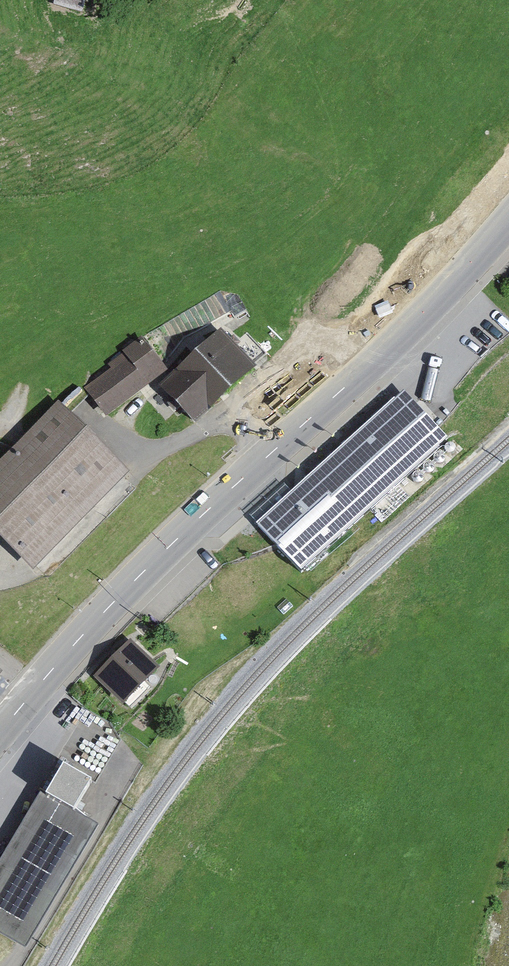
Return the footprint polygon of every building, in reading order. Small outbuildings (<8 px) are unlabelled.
[(104,0),(59,0),(58,4),(100,16),(104,0)] [(195,422),(266,355),(247,336),(238,344),(221,326),(160,384),(195,422)] [(85,390),(104,414),(165,367),(143,339),(108,365),(111,370),(85,390)] [(449,450),(400,397),(258,526),(307,579),(449,450)] [(54,398),(0,457),(0,534),(39,570),(132,470),(54,398)] [(159,669),(131,643),(99,677),(128,703),(159,669)] [(94,785),(63,766),(44,798),(51,802),(75,817),(94,785)] [(41,796),(3,861),(0,865),(0,937),(27,953),(101,832),(78,818),(75,817),(51,802),(44,798),(41,796)]
